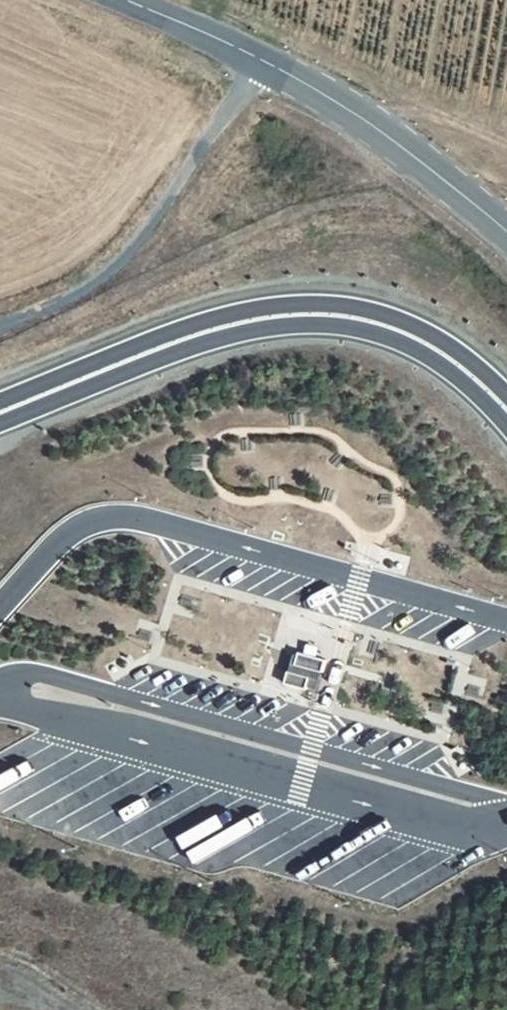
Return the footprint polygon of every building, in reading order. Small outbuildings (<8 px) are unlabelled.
[(294,655),(286,680),(318,689),(325,660),(299,653),(298,655),(294,655)]
